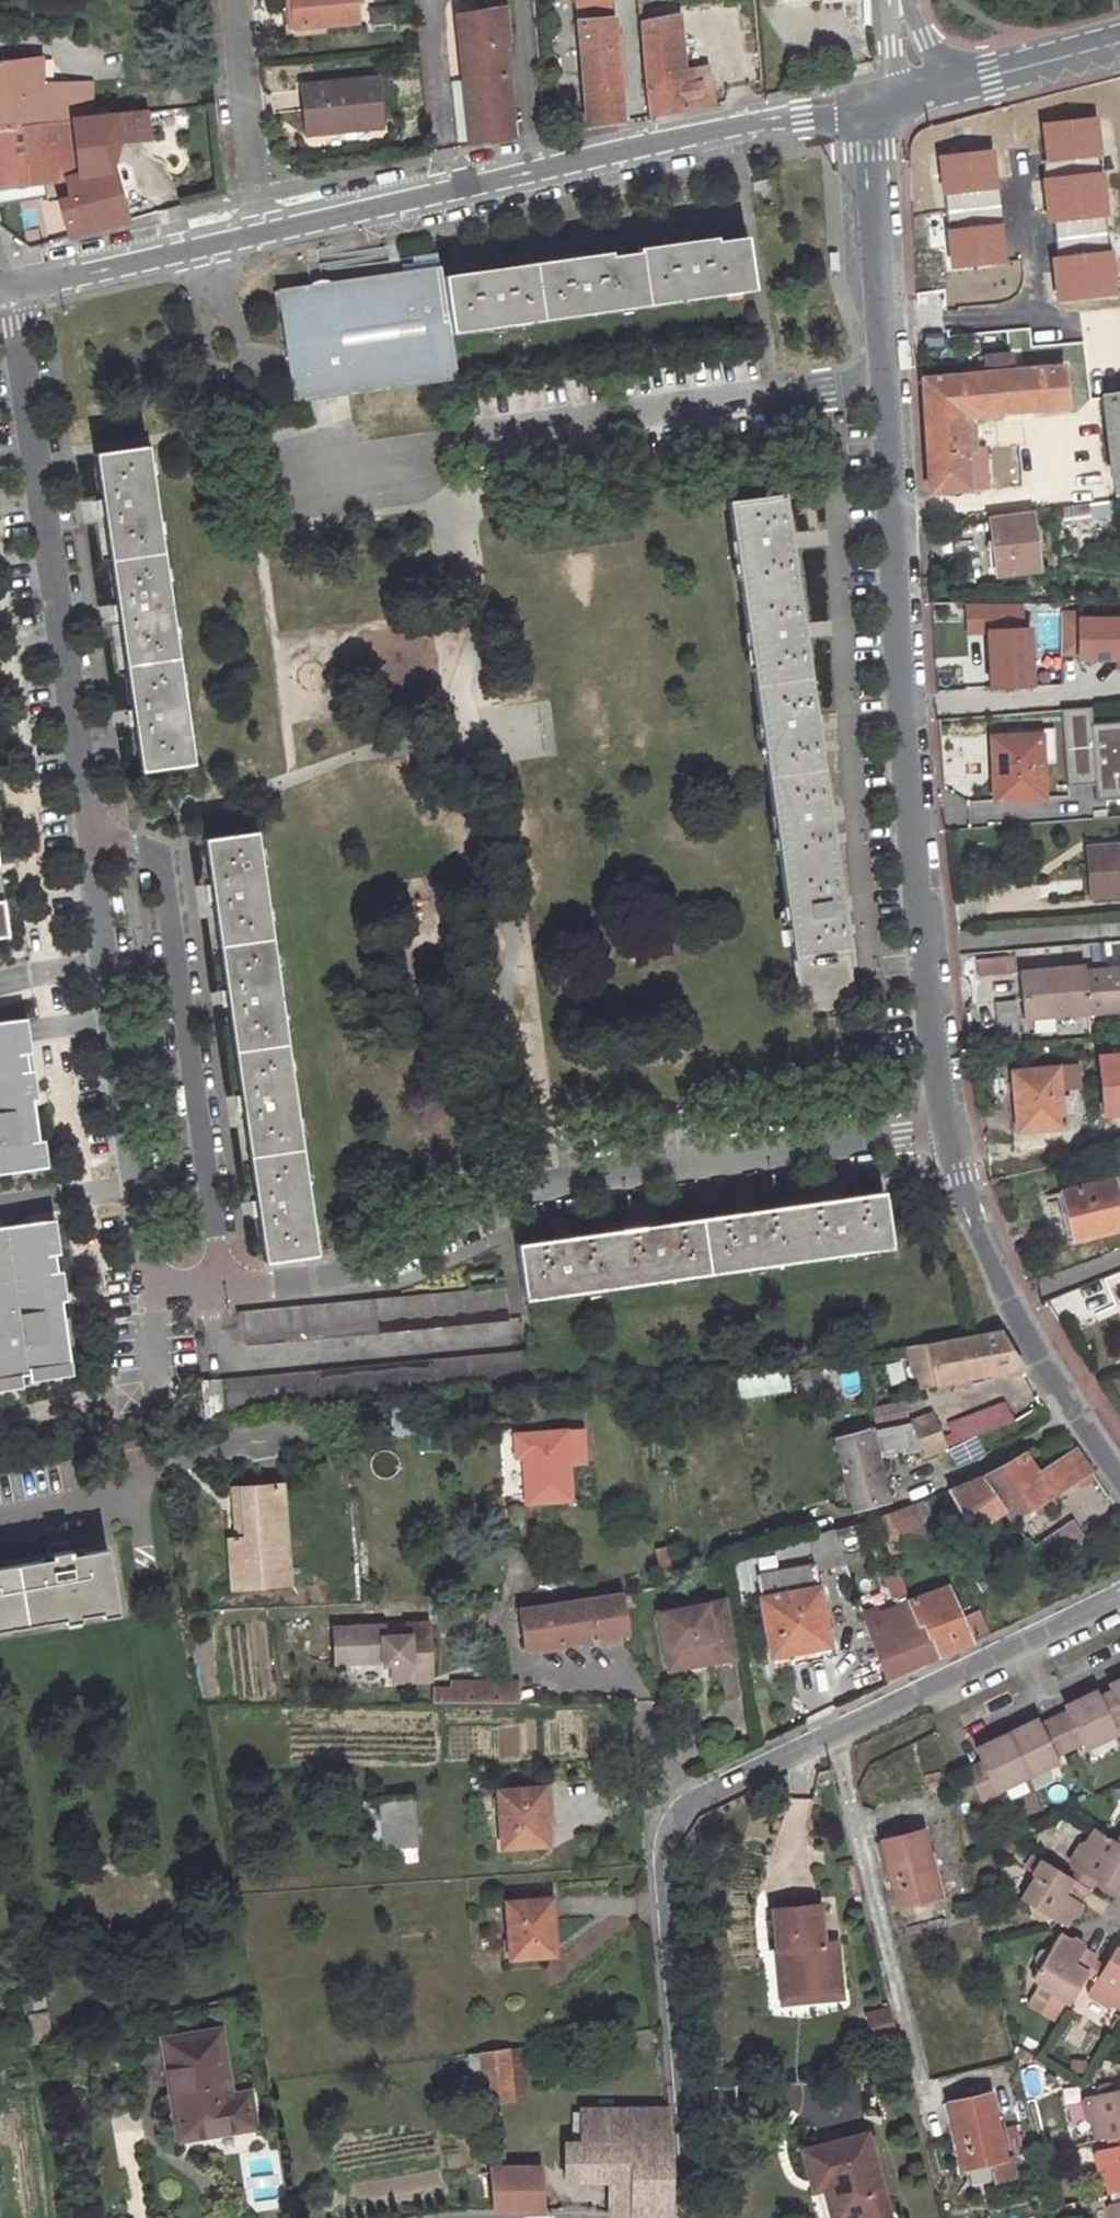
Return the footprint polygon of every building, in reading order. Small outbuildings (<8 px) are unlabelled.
[(350,0),(285,0),(287,25),(352,20),(350,0)] [(587,129),(623,124),(613,22),(610,21),(608,0),(575,0),(587,129)] [(711,108),(704,72),(681,76),(676,14),(638,18),(646,120),(711,108)] [(505,16),(458,22),(465,90),(455,91),(461,145),(472,144),(472,149),(511,139),(501,46),(507,46),(505,16)] [(37,62),(0,66),(0,133),(41,128),(38,91),(37,62)] [(370,123),(366,77),(292,84),(296,130),(370,123)] [(87,123),(85,87),(38,91),(41,128),(64,126),(87,123)] [(1039,125),(1043,163),(1097,157),(1092,118),(1039,125)] [(109,147),(135,142),(132,119),(87,123),(64,126),(72,151),(101,146),(108,144),(109,147)] [(41,186),(36,158),(72,151),(64,126),(41,128),(0,133),(0,191),(41,186)] [(107,168),(101,146),(72,151),(79,177),(107,168)] [(939,157),(943,195),(997,189),(992,150),(939,157)] [(41,186),(52,184),(59,211),(73,206),(66,181),(79,177),(72,151),(36,158),(41,186)] [(1097,157),(1043,163),(1045,180),(1099,174),(1097,157)] [(123,224),(107,168),(79,177),(66,181),(73,206),(59,211),(68,240),(123,224)] [(1045,180),(1050,221),(1103,215),(1099,174),(1045,180)] [(997,189),(943,195),(945,212),(999,206),(997,189)] [(999,206),(945,212),(948,230),(1001,224),(999,206)] [(1103,215),(1050,221),(1052,238),(1105,232),(1103,215)] [(1001,224),(948,230),(952,268),(1005,262),(1001,224)] [(1105,232),(1052,238),(1054,256),(1107,250),(1105,232)] [(752,294),(744,238),(443,277),(449,332),(752,294)] [(1107,250),(1054,256),(1059,300),(1113,293),(1107,250)] [(312,284),(277,288),(290,400),(455,380),(449,332),(443,277),(441,269),(312,284)] [(942,334),(924,334),(924,346),(942,345),(942,334)] [(984,374),(921,380),(928,493),(986,487),(982,448),(966,449),(964,412),(1064,402),(1060,367),(1010,372),(1009,356),(984,359),(984,374)] [(1114,481),(1119,480),(1119,397),(1102,399),(1111,481),(1114,481)] [(193,763),(147,449),(93,457),(138,772),(193,763)] [(852,995),(780,497),(726,506),(797,1004),(852,995)] [(1062,509),(1063,516),(1089,513),(1088,506),(1062,509)] [(990,518),(997,576),(1038,572),(1030,513),(990,518)] [(988,629),(1021,628),(1020,604),(965,603),(966,619),(987,618),(988,629)] [(1062,655),(1078,654),(1078,618),(1078,612),(1061,612),(1062,655)] [(987,618),(966,619),(967,635),(988,633),(988,629),(987,618)] [(1078,618),(1078,654),(1078,661),(1118,661),(1119,661),(1119,618),(1078,618)] [(988,633),(991,686),(1030,684),(1028,628),(1021,628),(988,629),(988,633)] [(1089,708),(1061,711),(1067,786),(1096,784),(1091,725),(1089,708)] [(1091,725),(1096,784),(1097,800),(1119,798),(1119,723),(1091,725)] [(1041,739),(994,741),(995,800),(1043,799),(1041,739)] [(317,1253),(257,832),(204,840),(264,1261),(317,1253)] [(1087,848),(1090,895),(1119,893),(1119,846),(1087,848)] [(1119,1010),(1119,969),(1098,971),(1100,988),(1084,990),(1086,1013),(1119,1010)] [(1019,972),(1024,1019),(1086,1013),(1084,990),(1082,972),(1043,976),(1043,970),(1019,972)] [(1100,988),(1098,971),(1082,972),(1084,990),(1100,988)] [(39,1170),(29,1095),(18,1022),(0,1024),(0,1176),(39,1170)] [(1097,1056),(1103,1116),(1119,1115),(1119,1054),(1097,1056)] [(1057,1066),(1012,1072),(1019,1132),(1065,1126),(1057,1066)] [(1061,1193),(1073,1239),(1119,1227),(1119,1213),(1111,1180),(1061,1193)] [(888,1245),(880,1191),(518,1242),(525,1296),(888,1245)] [(1073,1239),(1061,1193),(1054,1195),(1066,1241),(1073,1239)] [(0,1230),(0,1376),(69,1365),(47,1223),(0,1230)] [(506,1321),(502,1286),(236,1312),(237,1325),(242,1324),(245,1347),(506,1321)] [(916,1376),(919,1388),(1019,1363),(998,1330),(928,1347),(927,1343),(904,1346),(912,1377),(916,1376)] [(533,1386),(530,1353),(202,1384),(205,1417),(533,1386)] [(1009,1421),(1003,1405),(979,1413),(981,1419),(964,1425),(969,1436),(1009,1421)] [(922,1454),(943,1446),(927,1414),(906,1418),(916,1442),(922,1454)] [(875,1453),(916,1442),(906,1418),(869,1426),(875,1453)] [(869,1426),(838,1433),(853,1502),(884,1495),(875,1453),(869,1426)] [(572,1500),(565,1432),(511,1437),(514,1461),(521,1461),(526,1504),(572,1500)] [(1000,1515),(1073,1478),(1076,1484),(1089,1477),(1086,1472),(1090,1470),(1076,1449),(1032,1470),(1023,1452),(975,1477),(947,1487),(960,1520),(995,1507),(1000,1515)] [(280,1587),(276,1493),(275,1486),(236,1490),(239,1539),(222,1540),(225,1590),(280,1587)] [(887,1553),(927,1538),(911,1500),(871,1515),(887,1553)] [(1061,1515),(1033,1535),(1047,1553),(1075,1533),(1061,1515)] [(771,1655),(826,1645),(814,1573),(847,1567),(832,1523),(794,1536),(799,1564),(756,1572),(771,1655)] [(107,1546),(0,1565),(0,1628),(118,1606),(107,1546)] [(1088,1589),(1073,1570),(1065,1576),(1080,1595),(1088,1589)] [(969,1641),(947,1588),(908,1602),(930,1656),(969,1641)] [(621,1593),(568,1601),(575,1641),(628,1633),(621,1593)] [(515,1610),(522,1649),(575,1641),(568,1601),(515,1610)] [(908,1602),(865,1618),(885,1673),(930,1656),(908,1602)] [(719,1661),(708,1607),(658,1619),(666,1659),(699,1651),(702,1664),(719,1661)] [(384,1668),(392,1667),(394,1684),(430,1682),(427,1628),(335,1634),(337,1666),(383,1664),(384,1668)] [(1109,1685),(1112,1691),(1096,1699),(1100,1706),(1110,1727),(1119,1723),(1119,1680),(1109,1685)] [(457,1707),(516,1706),(516,1689),(508,1689),(502,1690),(500,1683),(456,1685),(456,1695),(457,1707)] [(1085,1751),(1115,1737),(1113,1734),(1110,1727),(1100,1706),(1096,1699),(1093,1692),(1064,1706),(1070,1720),(1056,1727),(1066,1748),(1080,1741),(1085,1751)] [(456,1695),(437,1696),(437,1707),(457,1707),(456,1695)] [(1004,1734),(1024,1776),(1056,1761),(1053,1754),(1066,1748),(1056,1727),(1043,1733),(1036,1719),(1004,1734)] [(981,1799),(998,1791),(996,1789),(1024,1776),(1004,1734),(976,1747),(982,1762),(967,1769),(981,1799)] [(545,1845),(540,1788),(496,1791),(500,1849),(545,1845)] [(409,1852),(406,1799),(377,1801),(379,1853),(409,1852)] [(1112,1841),(1119,1846),(1119,1827),(1112,1841)] [(1096,1884),(1108,1892),(1119,1874),(1119,1846),(1112,1841),(1091,1829),(1084,1842),(1077,1845),(1067,1860),(1069,1868),(1077,1872),(1072,1880),(1083,1887),(1085,1888),(1090,1880),(1096,1884)] [(926,1830),(882,1840),(898,1907),(941,1896),(926,1830)] [(1044,1915),(1051,1921),(1058,1925),(1065,1916),(1072,1915),(1077,1905),(1073,1903),(1083,1887),(1072,1880),(1037,1859),(1029,1872),(1032,1874),(1017,1898),(1026,1904),(1029,1912),(1037,1917),(1044,1915)] [(553,1954),(549,1898),(505,1902),(509,1957),(553,1954)] [(781,1994),(842,1987),(837,1940),(823,1941),(820,1903),(782,1907),(786,1947),(777,1948),(781,1994)] [(773,1908),(777,1948),(786,1947),(782,1907),(773,1908)] [(1064,1940),(1054,1934),(1047,1948),(1039,1951),(1034,1958),(1036,1965),(1029,1979),(1044,1988),(1045,1986),(1067,1999),(1083,1973),(1090,1960),(1093,1956),(1078,1948),(1076,1943),(1068,1937),(1064,1940)] [(1083,1973),(1091,1978),(1085,1987),(1088,1992),(1103,2003),(1110,2002),(1119,2007),(1119,1953),(1110,1947),(1099,1966),(1090,1960),(1083,1973)] [(225,2101),(213,2035),(157,2045),(173,2133),(191,2131),(193,2140),(249,2131),(243,2098),(225,2101)] [(483,2106),(529,2104),(525,2047),(479,2054),(483,2106)] [(1095,2139),(1106,2136),(1119,2133),(1119,2088),(1114,2089),(1106,2086),(1099,2088),(1094,2094),(1084,2097),(1080,2101),(1086,2119),(1091,2124),(1095,2139)] [(989,2092),(950,2101),(964,2166),(989,2161),(993,2181),(1014,2177),(1009,2155),(1003,2156),(989,2092)] [(666,2109),(584,2110),(584,2143),(668,2143),(666,2109)] [(836,2180),(831,2181),(842,2217),(848,2217),(889,2206),(866,2130),(803,2147),(809,2171),(831,2164),(836,2180)] [(1106,2136),(1109,2146),(1098,2149),(1095,2155),(1099,2171),(1105,2176),(1109,2192),(1119,2189),(1119,2133),(1106,2136)] [(609,2181),(631,2181),(632,2216),(672,2216),(668,2143),(584,2143),(568,2143),(568,2181),(609,2181)] [(814,2187),(822,2185),(832,2217),(842,2217),(831,2181),(836,2180),(831,2164),(809,2171),(814,2187)] [(538,2210),(538,2168),(488,2168),(491,2210),(538,2210)] [(631,2181),(609,2181),(609,2212),(632,2216),(631,2181)] [(1112,2201),(1109,2207),(1112,2217),(1119,2217),(1119,2199),(1112,2201)]
